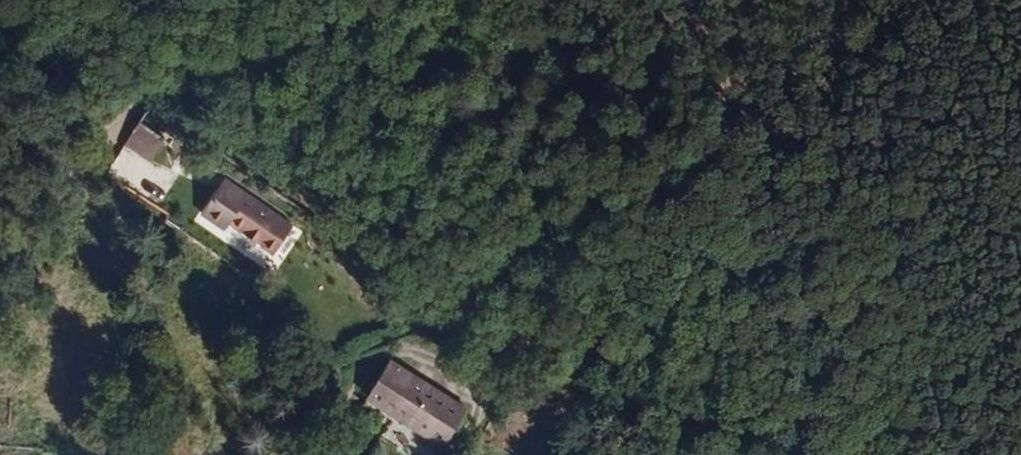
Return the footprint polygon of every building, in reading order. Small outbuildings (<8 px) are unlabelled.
[(150,162),(165,140),(140,123),(125,144),(150,162)] [(287,223),(225,181),(204,212),(228,229),(232,223),(269,249),(287,223)] [(449,400),(445,407),(414,387),(419,381),(390,362),(368,396),(382,405),(394,413),(397,418),(400,422),(404,426),(408,429),(413,432),(418,433),(424,434),(426,434),(439,454),(440,454),(468,413),(449,400)] [(449,400),(419,381),(414,387),(445,407),(449,400)] [(382,405),(368,396),(362,404),(376,413),(382,405)]
